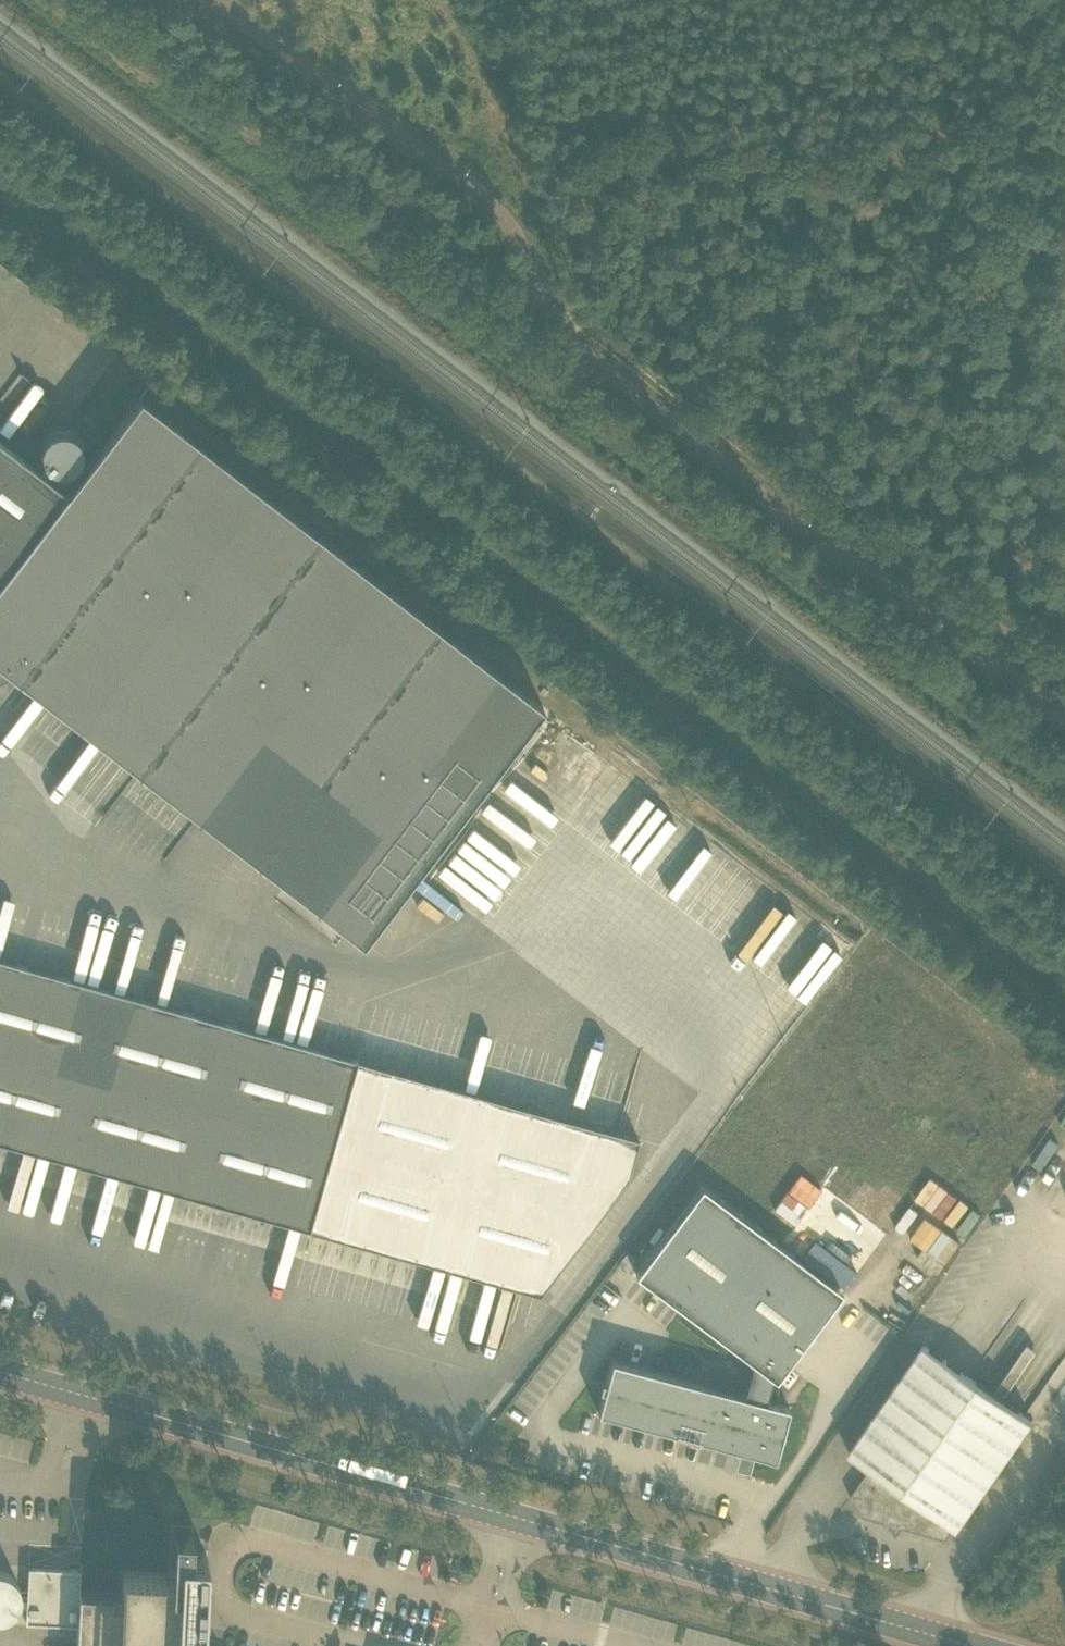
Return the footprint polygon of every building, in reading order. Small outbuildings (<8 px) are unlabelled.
[(0,675),(6,672),(10,669),(362,940),(543,705),(140,396),(68,491),(0,439),(0,676),(0,675)] [(310,1229),(541,1293),(614,1195),(631,1136),(357,1059),(0,958),(0,1141),(310,1229)] [(636,1274),(753,1362),(744,1395),(612,1360),(598,1412),(776,1460),(790,1407),(766,1401),(772,1377),(777,1380),(843,1292),(702,1186),(636,1274)] [(957,1527),(963,1519),(1032,1419),(924,1344),(849,1452),(870,1467),(850,1496),(864,1515),(946,1538),(955,1526),(957,1527)] [(78,1624),(76,1645),(201,1645),(206,1552),(190,1551),(191,1528),(173,1527),(171,1573),(123,1570),(122,1594),(80,1592),(81,1569),(29,1567),(26,1622),(78,1624)]
